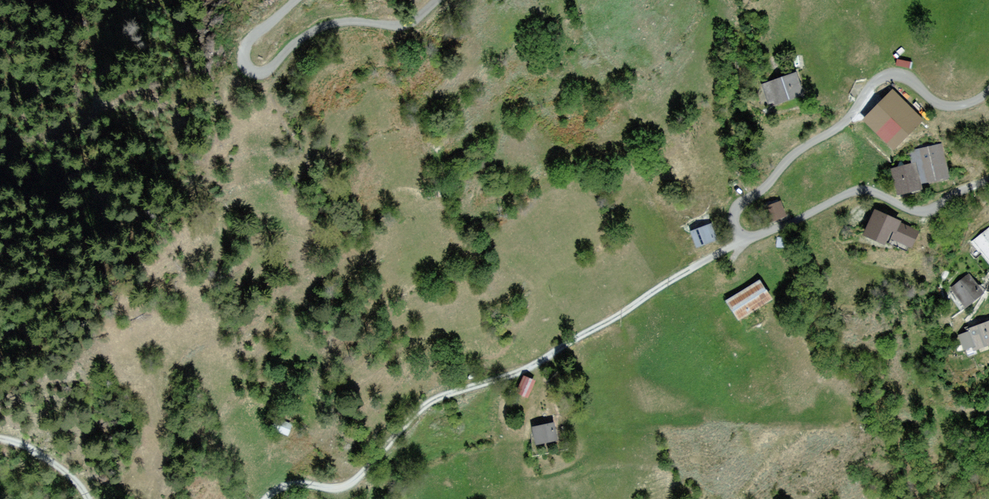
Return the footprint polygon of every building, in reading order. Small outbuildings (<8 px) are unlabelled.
[(795,71),(764,82),(773,105),(803,94),(795,71)] [(927,121),(894,88),(864,119),(896,151),(927,121)] [(943,141),(909,148),(912,164),(916,163),(922,188),(951,182),(943,141)] [(922,188),(916,163),(912,164),(890,169),(896,193),(922,188)] [(781,200),(763,208),(770,224),(788,216),(781,200)] [(922,229),(875,207),(863,233),(909,255),(922,229)] [(711,224),(692,231),(698,246),(716,239),(711,224)] [(970,243),(988,266),(988,265),(988,228),(970,243)] [(983,294),(967,275),(951,289),(967,307),(983,294)] [(773,298),(760,280),(727,301),(739,320),(773,298)] [(957,332),(965,354),(988,346),(988,321),(957,332)] [(536,379),(525,375),(518,393),(529,397),(536,379)] [(553,408),(530,412),(535,444),(559,440),(553,408)] [(296,421),(276,414),(271,428),(291,435),(296,421)]
